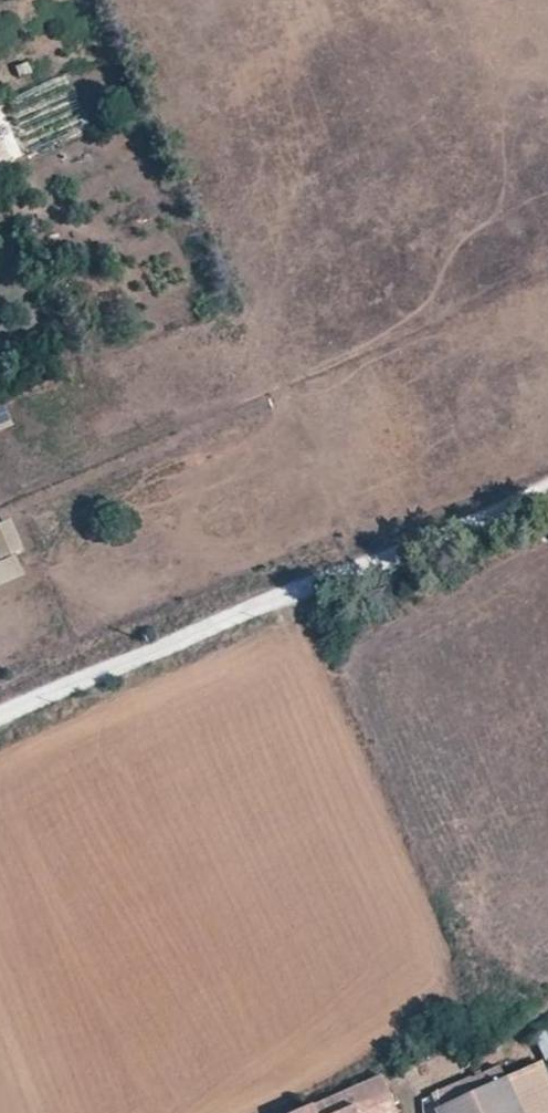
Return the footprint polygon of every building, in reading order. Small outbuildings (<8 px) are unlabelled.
[(12,424),(2,400),(0,401),(0,429),(12,424)] [(24,548),(11,518),(0,522),(0,558),(24,548)] [(0,561),(0,584),(24,575),(17,555),(0,561)] [(547,1063),(547,1030),(533,1036),(546,1064),(547,1063)] [(440,1107),(442,1112),(547,1112),(547,1073),(544,1063),(440,1107)] [(290,1112),(399,1112),(397,1109),(403,1106),(395,1087),(386,1091),(379,1074),(290,1112)]
